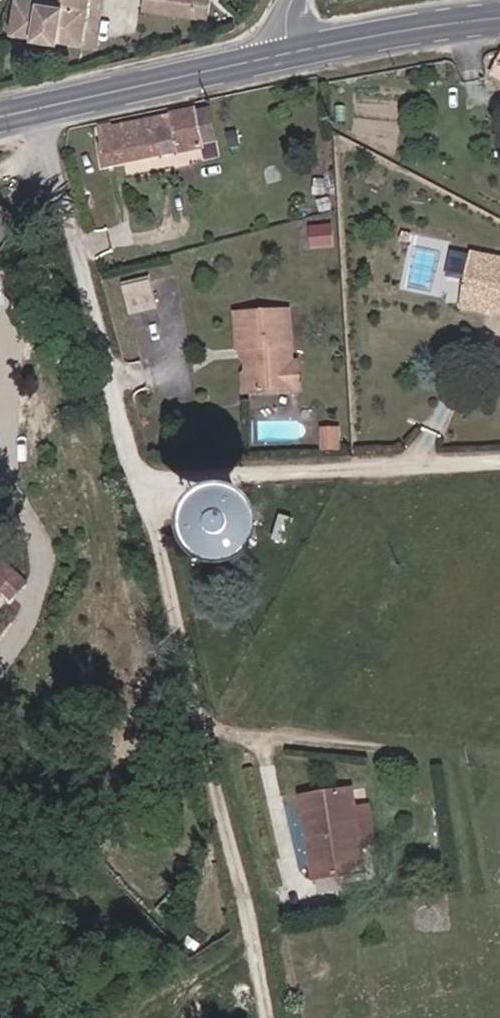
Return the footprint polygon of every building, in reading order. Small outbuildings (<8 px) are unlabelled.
[(89,0),(16,0),(15,4),(12,34),(83,41),(89,0)] [(199,0),(147,0),(146,7),(198,13),(199,0)] [(114,133),(122,168),(204,149),(203,146),(197,117),(196,114),(114,133)] [(212,114),(197,117),(203,146),(218,143),(212,114)] [(99,130),(109,171),(120,168),(111,127),(99,130)] [(464,302),(493,308),(499,309),(499,262),(473,257),(464,302)] [(150,282),(156,312),(185,306),(178,276),(150,282)] [(156,312),(150,282),(124,288),(130,318),(156,312)] [(493,308),(464,302),(463,312),(491,318),(493,308)] [(290,398),(290,365),(290,317),(237,319),(237,358),(247,358),(249,399),(290,398)] [(290,365),(290,398),(300,399),(300,365),(290,365)] [(284,546),(291,519),(279,516),(272,543),(284,546)] [(223,541),(224,544),(226,546),(230,547),(232,548),(236,549),(240,548),(243,548),(246,545),(248,542),(249,538),(250,535),(250,532),(249,529),(248,526),(245,524),(242,521),(240,521),(236,520),(234,521),(231,521),(227,523),(225,527),(223,529),(222,533),(222,536),(223,540),(223,541)] [(14,578),(25,562),(0,544),(0,569),(14,578)] [(365,872),(361,851),(357,851),(349,803),(356,802),(354,787),(303,795),(317,879),(365,872)]
